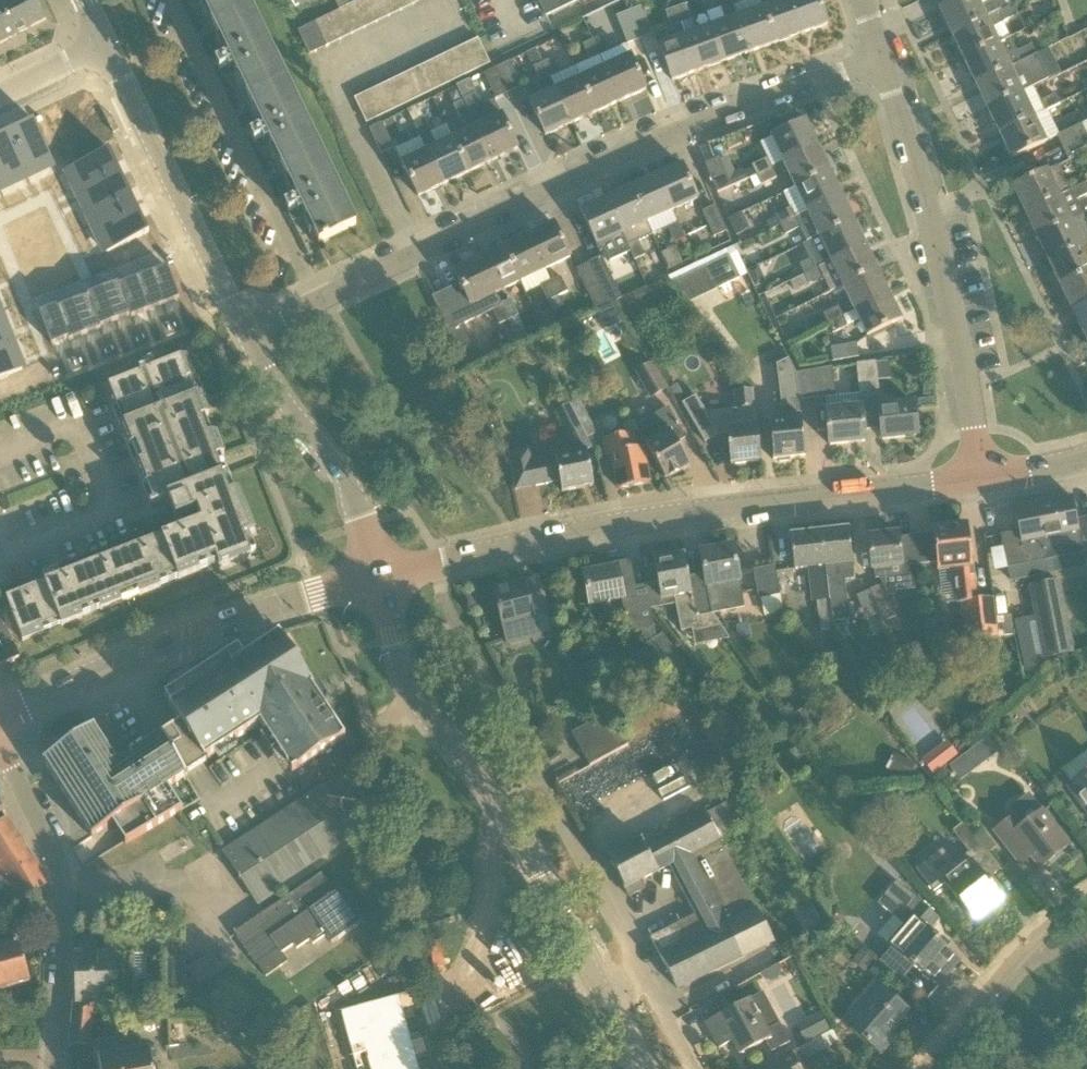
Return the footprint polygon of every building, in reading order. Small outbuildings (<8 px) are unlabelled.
[(16,35),(47,20),(36,0),(4,0),(0,2),(0,7),(16,35)] [(247,0),(195,0),(197,6),(203,3),(216,29),(253,11),(247,0)] [(340,10),(350,5),(348,0),(335,0),(340,10)] [(353,4),(365,29),(377,23),(366,0),(361,0),(353,4)] [(381,0),(366,0),(377,23),(389,17),(381,0)] [(389,17),(401,11),(396,0),(381,0),(389,17)] [(411,0),(396,0),(401,11),(414,5),(411,0)] [(547,16),(580,0),(539,0),(547,16)] [(723,7),(722,8),(727,22),(712,27),(724,62),(750,52),(738,18),(733,4),(732,0),(721,0),(723,7)] [(801,34),(789,0),(759,0),(762,9),(764,8),(777,43),(801,34)] [(801,34),(828,24),(819,0),(789,0),(801,34)] [(981,8),(977,0),(950,0),(952,4),(940,9),(952,34),(1000,11),(995,1),(981,8)] [(687,3),(676,8),(681,23),(682,23),(693,19),(687,3)] [(340,10),(352,35),(365,29),(353,4),(350,5),(340,10)] [(630,11),(641,38),(654,33),(643,6),(630,11)] [(998,43),(991,30),(1003,24),(1003,23),(1017,16),(1012,6),(1000,12),(1000,11),(952,34),(964,59),(998,43)] [(16,35),(0,7),(0,44),(16,35)] [(672,27),(681,23),(676,8),(666,11),(672,27)] [(746,15),(738,18),(750,52),(777,43),(764,8),(762,9),(746,15)] [(332,14),(328,16),(340,41),(352,35),(340,10),(332,14)] [(251,101),(287,83),(270,47),(253,11),(216,29),(230,58),(216,65),(220,71),(220,72),(228,68),(232,77),(238,74),(251,101)] [(629,43),(641,38),(630,11),(618,17),(629,43)] [(328,16),(316,22),(328,47),(340,41),(328,16)] [(328,47),(316,22),(308,25),(297,30),(310,56),(328,47)] [(595,40),(602,55),(610,51),(599,26),(591,29),(595,40)] [(712,27),(686,37),(698,71),(724,62),(712,27)] [(672,81),(698,71),(686,37),(660,46),(672,81)] [(1009,68),(1005,58),(1016,53),(1009,38),(998,43),(964,59),(976,84),(1009,68)] [(490,64),(479,41),(478,39),(466,45),(478,70),(490,64)] [(591,60),(602,55),(595,40),(584,45),(591,60)] [(466,45),(454,51),(466,76),(478,70),(466,45)] [(1022,62),(1036,55),(1031,46),(1017,53),(1022,62)] [(441,57),(453,82),(466,76),(454,51),(441,57)] [(1009,68),(976,84),(988,109),(1021,93),(1022,93),(1033,87),(1048,80),(1037,55),(1036,55),(1022,62),(1009,68)] [(441,57),(429,63),(441,88),(453,82),(441,57)] [(606,68),(622,101),(646,90),(631,57),(606,68)] [(553,59),(543,63),(550,77),(559,72),(553,59)] [(498,68),(510,93),(522,87),(510,62),(498,68)] [(417,69),(429,94),(441,88),(429,63),(417,69)] [(550,77),(543,63),(534,66),(541,82),(538,83),(544,96),(530,102),(546,136),(572,124),(556,90),(550,77)] [(497,99),(510,93),(498,68),(485,74),(497,99)] [(597,112),(622,101),(606,68),(581,79),(597,112)] [(417,69),(404,75),(416,100),(429,94),(417,69)] [(392,81),(404,106),(416,100),(404,75),(392,81)] [(581,79),(556,90),(572,124),(597,112),(581,79)] [(392,81),(380,87),(392,112),(404,106),(392,81)] [(285,172),(322,154),(305,118),(287,83),(251,101),(265,130),(251,136),(254,143),(255,144),(263,140),(266,148),(272,146),(285,172)] [(380,87),(368,93),(379,117),(392,112),(380,87)] [(1033,117),(1033,118),(1060,105),(1055,95),(1040,102),(1033,87),(1022,93),(1021,93),(988,109),(1000,133),(1033,117)] [(355,99),(367,123),(379,117),(368,93),(355,99)] [(464,101),(477,128),(492,161),(518,149),(502,115),(487,123),(475,95),(464,101)] [(492,161),(477,128),(464,101),(455,105),(468,132),(453,139),(468,173),(492,161)] [(1046,143),(1033,118),(1033,117),(1000,133),(1012,159),(1046,143)] [(428,151),(444,185),(468,173),(453,139),(438,146),(426,119),(415,124),(421,137),(428,151)] [(34,120),(7,134),(27,176),(55,163),(34,120)] [(805,122),(771,138),(760,144),(767,159),(771,169),(783,163),(817,147),(805,122)] [(382,154),(394,148),(382,123),(370,129),(382,154)] [(1086,136),(1086,123),(1083,125),(1082,124),(1056,137),(1062,149),(1086,136)] [(0,137),(0,189),(27,176),(7,134),(0,137)] [(1086,151),(1086,136),(1062,149),(1068,161),(1086,151)] [(795,187),(829,171),(817,147),(783,163),(795,187)] [(110,150),(67,170),(81,198),(123,178),(110,150)] [(428,151),(402,164),(419,197),(444,185),(428,151)] [(356,226),(339,190),(322,154),(285,172),(299,201),(285,207),(289,214),(289,215),(297,211),(301,219),(307,217),(320,244),(356,226)] [(708,168),(706,168),(718,194),(732,187),(748,180),(743,170),(741,171),(740,169),(734,155),(720,162),(708,168)] [(752,166),(756,176),(771,169),(767,159),(752,166)] [(656,177),(672,211),(698,199),(682,165),(656,177)] [(1014,187),(1026,212),(1060,196),(1060,197),(1070,191),(1058,166),(1014,187)] [(756,176),(760,185),(762,184),(763,185),(776,179),(771,169),(756,176)] [(777,218),(780,226),(794,219),(797,218),(797,217),(807,212),(808,213),(841,197),(829,171),(795,187),(795,188),(785,193),(792,209),(776,217),(777,218)] [(751,178),(750,179),(755,189),(760,186),(760,185),(756,176),(751,178)] [(631,188),(647,223),(653,235),(669,228),(677,224),(672,211),(656,177),(631,188)] [(123,178),(81,198),(94,225),(136,205),(123,178)] [(634,229),(647,223),(631,188),(606,200),(622,234),(624,233),(631,251),(635,260),(646,255),(640,241),(634,229)] [(1071,221),(1060,197),(1060,196),(1026,212),(1037,237),(1071,221)] [(820,237),(853,221),(841,197),(808,213),(820,237)] [(624,233),(622,234),(606,200),(582,211),(600,252),(604,250),(608,261),(631,251),(624,233)] [(136,205),(94,226),(107,253),(150,233),(136,205)] [(728,231),(716,206),(703,212),(716,237),(728,231)] [(1049,262),(1086,243),(1086,224),(1082,215),(1071,221),(1037,237),(1049,262)] [(777,218),(767,222),(771,230),(780,226),(777,218)] [(798,228),(794,219),(780,226),(785,235),(798,228)] [(831,261),(865,245),(853,221),(820,237),(831,261)] [(669,228),(675,242),(685,237),(678,223),(677,224),(669,228)] [(571,258),(564,244),(555,224),(529,236),(546,270),(571,258)] [(521,282),(546,270),(529,236),(505,248),(521,282)] [(1061,286),(1086,274),(1086,243),(1049,262),(1061,286)] [(832,292),(844,287),(877,271),(865,245),(831,261),(832,262),(820,267),(806,273),(811,283),(825,277),(832,292)] [(497,293),(521,282),(505,248),(480,260),(496,293),(497,293)] [(679,255),(669,251),(662,254),(670,270),(683,264),(679,255)] [(590,263),(610,306),(623,299),(603,257),(590,263)] [(717,290),(741,279),(731,257),(707,269),(717,290)] [(806,273),(820,267),(815,257),(801,264),(806,273)] [(476,349),(465,325),(493,311),(499,324),(508,319),(503,307),(497,293),(496,293),(480,260),(455,272),(460,284),(433,297),(460,356),(476,349)] [(599,311),(610,306),(590,263),(578,269),(599,311)] [(167,267),(153,273),(165,305),(180,300),(167,267)] [(855,311),(889,295),(877,271),(844,287),(855,311)] [(153,273),(137,279),(149,311),(165,305),(153,273)] [(1086,304),(1086,274),(1061,286),(1073,311),(1086,304)] [(551,282),(558,297),(569,292),(562,277),(551,282)] [(137,279),(120,285),(132,316),(132,318),(149,311),(137,279)] [(558,297),(551,282),(543,286),(550,301),(558,297)] [(119,283),(104,289),(116,321),(132,316),(120,285),(119,283)] [(104,289),(88,295),(100,328),(116,321),(104,289)] [(856,312),(860,321),(868,336),(901,320),(889,295),(855,311),(856,312)] [(88,297),(74,303),(86,335),(101,330),(88,297)] [(503,307),(508,319),(518,315),(512,302),(503,307)] [(74,303),(57,309),(69,339),(69,341),(86,335),(74,303)] [(1086,335),(1086,304),(1073,311),(1085,336),(1086,335)] [(57,307),(40,313),(52,345),(69,339),(57,309),(57,307)] [(829,324),(845,317),(840,307),(825,313),(829,324)] [(11,342),(0,314),(0,347),(11,342)] [(849,326),(845,317),(829,324),(833,334),(849,326)] [(0,347),(0,379),(23,370),(11,342),(0,347)] [(517,352),(546,361),(536,342),(517,352)] [(834,360),(859,357),(858,344),(833,347),(834,360)] [(195,397),(192,389),(188,380),(194,378),(186,356),(105,388),(117,418),(132,458),(144,487),(151,507),(168,500),(176,519),(203,509),(210,526),(195,532),(156,548),(117,563),(78,578),(39,593),(9,605),(23,641),(44,633),(42,627),(51,624),(59,621),(62,626),(83,618),(81,612),(90,609),(99,605),(101,611),(122,603),(120,597),(129,593),(138,590),(140,596),(161,587),(159,582),(168,578),(177,575),(179,581),(200,572),(198,566),(207,563),(216,560),(219,570),(251,557),(244,538),(255,533),(239,492),(234,494),(227,477),(228,477),(228,476),(227,474),(226,475),(219,458),(225,456),(216,434),(210,436),(207,429),(203,419),(210,417),(201,395),(195,397)] [(915,403),(882,407),(877,362),(857,364),(861,398),(860,398),(861,407),(864,429),(881,427),(882,440),(918,436),(915,403)] [(650,398),(667,389),(654,363),(636,372),(650,398)] [(799,399),(799,401),(836,397),(833,368),(797,374),(800,399),(799,399)] [(734,392),(736,410),(707,414),(696,396),(683,404),(705,443),(718,436),(727,435),(731,465),(752,463),(752,461),(761,460),(753,390),(734,392)] [(805,457),(799,401),(799,399),(781,401),(783,419),(769,421),(774,460),(778,460),(780,463),(789,462),(790,459),(805,457)] [(570,404),(586,437),(597,431),(580,400),(570,404)] [(528,462),(533,487),(560,482),(562,492),(594,486),(587,450),(593,448),(586,437),(570,404),(556,411),(577,452),(528,462)] [(865,442),(864,429),(861,407),(826,411),(826,408),(815,409),(817,431),(828,430),(830,446),(865,442)] [(640,434),(644,441),(665,480),(683,471),(683,470),(690,466),(678,444),(686,439),(670,408),(650,419),(654,427),(640,434)] [(620,489),(649,483),(642,448),(637,449),(634,433),(604,439),(607,456),(613,455),(620,489)] [(511,466),(526,464),(524,450),(509,453),(511,466)] [(1044,503),(1055,559),(1084,553),(1073,498),(1044,503)] [(1026,565),(1055,559),(1044,503),(1015,509),(1019,532),(1001,535),(1006,561),(1024,558),(1026,565)] [(995,598),(976,599),(968,526),(933,530),(934,535),(911,537),(915,565),(937,563),(938,571),(954,570),(958,604),(965,603),(969,642),(999,640),(999,638),(997,618),(995,598)] [(844,616),(840,578),(839,565),(853,563),(849,528),(822,531),(825,566),(827,579),(830,601),(831,608),(832,618),(834,618),(844,616)] [(911,537),(899,539),(899,534),(896,534),(896,532),(892,530),(887,531),(883,534),(883,536),(869,538),(872,570),(875,570),(877,579),(881,579),(883,586),(871,590),(884,622),(897,617),(889,596),(895,594),(888,578),(904,577),(903,567),(915,565),(911,537)] [(827,579),(825,566),(822,531),(791,535),(794,570),(809,568),(810,582),(812,603),(817,603),(830,601),(827,579)] [(743,596),(740,581),(734,547),(701,553),(705,574),(689,577),(697,618),(713,614),(713,612),(728,609),(728,608),(743,605),(741,596),(743,596)] [(689,577),(685,556),(654,562),(658,584),(646,586),(651,609),(676,605),(679,621),(681,621),(684,632),(693,630),(697,646),(730,639),(713,614),(697,618),(689,577)] [(642,650),(673,691),(694,676),(663,634),(657,639),(651,609),(646,586),(636,588),(631,561),(616,564),(617,568),(584,574),(590,606),(623,600),(629,634),(643,632),(646,647),(642,650)] [(759,600),(781,596),(775,566),(754,570),(759,600)] [(1028,587),(1043,662),(1073,655),(1058,580),(1028,587)] [(504,626),(509,648),(552,636),(538,581),(495,592),(504,626)] [(834,618),(832,618),(831,608),(818,610),(819,619),(821,630),(836,629),(834,618)] [(20,656),(2,617),(0,618),(0,666),(20,656)] [(1032,619),(1017,621),(1022,667),(1036,666),(1032,619)] [(180,724),(162,735),(131,755),(130,754),(117,762),(95,728),(43,762),(92,838),(113,824),(126,845),(183,811),(168,788),(187,776),(208,762),(207,759),(260,724),(292,773),(345,739),(313,689),(314,688),(280,635),(244,658),(239,649),(165,697),(170,706),(169,707),(180,724)] [(607,715),(594,722),(573,733),(592,766),(625,748),(607,715)] [(971,757),(981,769),(994,759),(984,746),(971,757)] [(935,751),(922,761),(933,775),(946,765),(935,751)] [(894,753),(886,769),(901,777),(908,781),(917,765),(910,761),(894,753)] [(1068,787),(1086,812),(1086,773),(1068,787)] [(324,786),(224,852),(258,904),(280,890),(278,886),(356,835),(324,786)] [(678,990),(773,940),(719,837),(755,818),(741,796),(706,813),(645,845),(642,840),(609,858),(629,897),(645,889),(641,880),(670,866),(695,915),(651,938),(678,990)] [(862,800),(860,804),(868,815),(877,818),(883,814),(886,804),(882,799),(875,796),(862,800)] [(1017,815),(995,831),(1020,865),(1031,856),(1041,868),(1068,847),(1042,813),(1025,825),(1017,815)] [(46,886),(50,883),(25,845),(24,845),(7,818),(0,823),(0,880),(17,906),(46,886)] [(965,822),(952,831),(971,856),(972,855),(979,863),(990,854),(965,822)] [(1002,897),(988,878),(986,879),(971,860),(968,863),(962,856),(962,855),(952,862),(944,852),(919,871),(917,869),(916,870),(933,892),(945,883),(962,905),(970,916),(973,920),(1002,897)] [(256,965),(257,965),(266,978),(288,963),(282,954),(294,946),(297,951),(310,942),(313,946),(326,937),(331,945),(337,941),(338,942),(358,928),(357,927),(364,923),(338,884),(328,882),(322,874),(235,934),(256,965)] [(887,946),(894,952),(914,969),(915,967),(938,987),(961,961),(938,941),(940,939),(929,930),(939,919),(897,882),(878,904),(904,926),(887,946)] [(106,954),(75,955),(76,1002),(75,1011),(74,1011),(73,1019),(74,1019),(73,1024),(91,1023),(93,1002),(136,1001),(136,977),(146,976),(145,955),(166,954),(168,993),(187,993),(186,960),(186,926),(125,927),(125,953),(106,953),(106,954)] [(30,982),(20,945),(16,946),(12,934),(0,937),(0,991),(30,982)] [(862,950),(853,961),(867,972),(876,960),(862,950)] [(845,1023),(852,1029),(880,1054),(894,1039),(888,1034),(908,1011),(878,985),(845,1023)] [(340,1012),(356,1068),(420,1068),(400,995),(340,1012)] [(779,1026),(767,1032),(750,999),(705,1023),(719,1049),(732,1042),(740,1055),(765,1042),(771,1054),(789,1045),(779,1026)] [(91,1023),(73,1024),(73,1031),(72,1031),(71,1039),(72,1040),(71,1048),(89,1045),(91,1023)] [(798,1065),(839,1043),(834,1030),(813,1041),(813,1042),(792,1052),(762,1068),(800,1068),(798,1065)] [(131,1038),(95,1043),(99,1068),(154,1068),(151,1050),(133,1053),(131,1038)]
